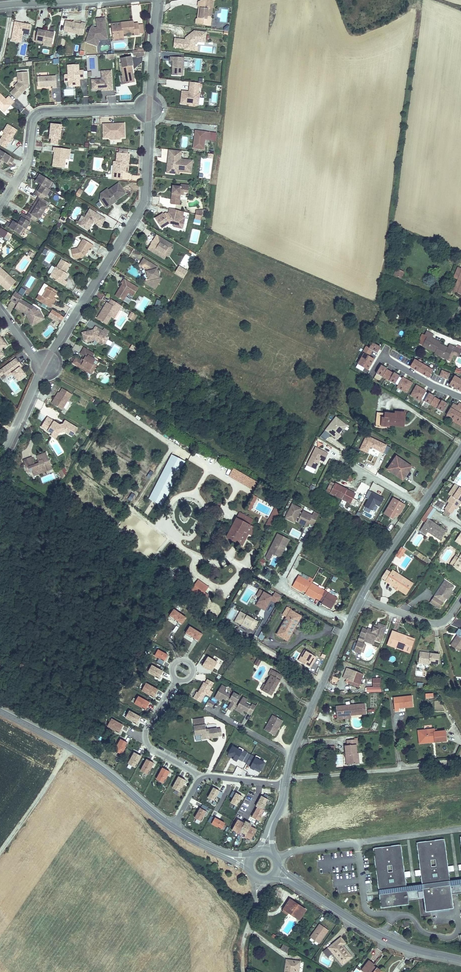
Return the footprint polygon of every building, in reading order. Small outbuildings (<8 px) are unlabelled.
[(205,3),(199,2),(198,5),(200,7),(203,9),(201,18),(198,19),(196,20),(196,23),(210,25),(211,19),(207,19),(208,9),(212,10),(213,0),(205,0),(205,3)] [(98,37),(107,36),(105,18),(97,19),(98,28),(94,28),(91,28),(86,42),(95,45),(98,37)] [(63,31),(83,35),(86,24),(82,23),(81,24),(75,23),(73,24),(72,22),(65,21),(63,31)] [(133,21),(122,23),(122,25),(112,26),(113,37),(124,36),(123,34),(134,33),(135,35),(139,35),(139,33),(138,25),(138,23),(134,24),(133,21)] [(31,25),(15,22),(11,41),(21,42),(23,33),(29,35),(31,25)] [(54,33),(38,29),(35,42),(44,43),(44,42),(52,44),(54,33)] [(206,32),(195,31),(188,36),(189,37),(188,38),(187,37),(186,38),(186,40),(175,39),(174,47),(185,49),(184,50),(190,50),(190,46),(195,47),(195,43),(197,42),(205,42),(206,32)] [(107,39),(107,36),(98,37),(95,45),(97,46),(100,40),(107,39)] [(133,77),(132,75),(133,75),(132,66),(133,65),(132,57),(121,59),(122,63),(123,67),(121,67),(123,75),(124,84),(135,82),(134,77),(133,77)] [(181,58),(170,57),(170,61),(173,61),(174,61),(174,67),(172,67),(172,75),(183,76),(184,58),(181,58)] [(79,64),(68,65),(68,75),(64,75),(64,82),(69,82),(70,82),(75,86),(80,86),(80,83),(78,81),(79,79),(84,79),(84,71),(79,71),(79,64)] [(105,89),(105,91),(112,90),(111,71),(102,71),(102,79),(92,80),(92,90),(101,89),(105,89)] [(16,88),(10,93),(16,99),(26,89),(25,88),(26,87),(27,88),(29,86),(27,72),(17,73),(18,82),(14,86),(16,88)] [(56,76),(38,77),(38,87),(43,87),(43,86),(45,86),(45,87),(53,86),(53,88),(57,88),(56,76)] [(189,92),(182,91),(181,103),(189,104),(190,103),(195,104),(195,105),(198,105),(200,93),(198,93),(198,90),(199,90),(200,83),(190,82),(190,89),(191,89),(190,92),(189,92)] [(116,102),(116,91),(101,91),(102,103),(116,102)] [(0,94),(0,106),(5,111),(14,102),(9,97),(6,99),(0,94)] [(111,124),(103,124),(103,138),(110,138),(110,136),(115,135),(115,136),(120,136),(120,138),(125,137),(124,123),(114,124),(114,125),(111,125),(111,124)] [(0,141),(0,145),(6,149),(11,140),(12,138),(17,130),(8,124),(3,132),(5,133),(0,141)] [(62,125),(51,124),(49,138),(51,139),(58,139),(60,140),(62,125)] [(210,132),(197,131),(196,139),(194,138),(193,148),(204,150),(205,140),(209,140),(210,132)] [(70,150),(54,148),(54,152),(55,152),(53,167),(64,168),(65,159),(69,160),(69,159),(70,154),(70,150)] [(0,150),(0,160),(3,162),(7,164),(8,161),(10,161),(12,163),(14,159),(0,150)] [(181,151),(172,150),(170,163),(168,163),(167,173),(174,174),(174,170),(192,172),(193,160),(181,159),(181,151)] [(119,153),(117,153),(116,162),(114,161),(113,166),(116,166),(116,171),(123,172),(126,172),(126,167),(127,163),(128,163),(129,163),(129,154),(128,154),(119,153)] [(116,166),(113,166),(112,174),(122,175),(123,172),(116,171),(116,166)] [(53,183),(38,174),(36,177),(38,179),(39,179),(37,182),(41,184),(49,190),(53,183)] [(49,190),(41,184),(35,194),(39,197),(43,199),(45,196),(46,197),(50,190),(49,190)] [(119,184),(108,191),(109,192),(101,198),(100,200),(105,207),(107,208),(112,205),(111,204),(112,203),(114,203),(116,201),(116,200),(126,193),(119,184)] [(181,187),(175,186),(174,188),(172,188),(171,204),(180,205),(180,200),(176,199),(177,195),(181,195),(184,195),(184,193),(188,193),(189,185),(181,184),(181,187)] [(101,198),(109,192),(108,191),(107,189),(101,194),(101,198)] [(43,199),(39,197),(35,203),(36,204),(34,207),(43,213),(47,206),(45,205),(47,202),(43,199)] [(43,213),(34,207),(32,210),(31,210),(27,216),(31,219),(35,221),(37,218),(39,219),(43,213)] [(105,219),(90,209),(80,225),(88,230),(93,222),(100,227),(105,219)] [(165,216),(164,215),(163,214),(155,219),(161,228),(169,223),(174,224),(180,226),(182,217),(184,212),(175,210),(173,215),(168,214),(165,216)] [(27,216),(23,213),(17,223),(25,229),(26,229),(30,223),(29,222),(31,219),(27,216)] [(185,218),(182,217),(180,226),(174,224),(173,226),(183,229),(185,218)] [(25,229),(17,223),(13,221),(12,224),(10,223),(8,222),(6,226),(21,235),(25,229)] [(173,245),(157,235),(153,241),(155,242),(154,245),(152,244),(148,249),(164,259),(166,256),(167,255),(165,253),(168,248),(170,249),(171,248),(173,245)] [(93,245),(83,239),(78,248),(71,250),(73,258),(76,259),(84,257),(86,254),(85,253),(86,252),(87,252),(90,248),(91,249),(93,245)] [(70,265),(62,259),(57,268),(56,267),(50,276),(56,280),(56,281),(65,286),(67,282),(64,280),(63,280),(67,274),(65,273),(70,265)] [(158,268),(144,259),(140,265),(144,268),(147,270),(149,279),(146,283),(155,288),(161,278),(158,277),(158,276),(157,271),(156,270),(158,268)] [(174,273),(183,278),(187,271),(178,266),(174,273)] [(0,268),(0,282),(1,282),(2,284),(1,285),(8,291),(13,285),(9,282),(12,279),(0,268)] [(397,269),(394,275),(401,278),(404,272),(397,269)] [(138,288),(124,279),(122,283),(123,284),(120,288),(122,288),(121,290),(120,289),(115,296),(123,301),(128,293),(133,296),(138,288)] [(58,292),(48,286),(45,291),(45,292),(43,297),(39,295),(36,299),(51,308),(55,301),(54,301),(53,300),(54,298),(58,292)] [(23,296),(26,290),(21,288),(18,293),(23,296)] [(21,300),(23,296),(15,292),(10,300),(18,305),(15,308),(25,314),(26,313),(28,314),(32,321),(37,318),(39,321),(44,318),(40,311),(21,300)] [(122,306),(111,299),(109,303),(107,302),(103,308),(104,309),(103,310),(102,310),(97,319),(107,325),(112,317),(117,309),(120,310),(122,306)] [(120,310),(117,309),(112,317),(116,320),(121,311),(120,310)] [(52,310),(50,313),(60,318),(63,320),(64,318),(52,310)] [(44,319),(44,318),(39,321),(37,318),(32,321),(28,314),(26,313),(25,314),(26,315),(32,326),(44,319)] [(58,321),(60,318),(50,313),(48,316),(57,322),(58,321)] [(101,333),(102,331),(96,327),(93,330),(82,333),(84,340),(87,342),(94,340),(94,341),(93,343),(96,345),(98,342),(101,344),(104,340),(108,339),(107,336),(101,333)] [(110,331),(104,328),(102,331),(101,333),(107,336),(110,331)] [(422,346),(435,352),(439,344),(440,342),(432,338),(434,335),(426,331),(425,335),(427,336),(422,346)] [(417,343),(422,346),(427,336),(425,335),(422,334),(417,343)] [(372,351),(377,354),(379,350),(381,347),(372,342),(369,349),(372,351)] [(445,347),(439,344),(435,352),(434,354),(447,360),(452,350),(455,352),(457,348),(449,344),(448,348),(447,349),(445,348),(445,347)] [(94,354),(84,347),(80,354),(84,356),(85,357),(84,360),(82,359),(81,361),(76,358),(73,363),(83,369),(84,368),(88,370),(89,369),(91,369),(94,370),(97,365),(96,365),(98,362),(92,358),(94,354)] [(457,348),(455,352),(452,350),(447,360),(450,361),(454,354),(458,357),(460,352),(460,350),(457,348)] [(369,357),(364,354),(361,359),(371,365),(374,360),(369,357)] [(22,365),(17,358),(1,370),(4,374),(7,377),(12,373),(18,381),(26,375),(20,368),(19,367),(22,365)] [(361,359),(358,364),(364,368),(368,370),(371,365),(361,359)] [(424,365),(415,360),(411,367),(416,370),(419,372),(420,372),(424,365)] [(385,367),(381,365),(376,374),(382,377),(383,377),(386,379),(390,372),(387,370),(387,369),(385,367)] [(433,370),(424,365),(420,372),(421,373),(424,375),(429,377),(433,370)] [(440,376),(448,379),(450,374),(442,371),(440,376)] [(393,374),(390,372),(386,379),(389,381),(395,385),(399,377),(400,376),(396,374),(394,372),(393,374)] [(460,380),(455,376),(450,385),(451,386),(454,387),(456,388),(460,380)] [(407,393),(412,383),(403,378),(402,379),(398,386),(397,387),(407,393)] [(425,392),(426,391),(417,386),(411,395),(420,401),(421,400),(425,392)] [(63,388),(59,394),(55,400),(54,399),(52,403),(62,409),(72,394),(63,388)] [(435,396),(431,394),(429,393),(428,394),(424,401),(430,405),(434,406),(438,399),(434,398),(435,396)] [(438,399),(434,406),(437,408),(437,409),(445,414),(450,405),(446,402),(442,400),(441,401),(438,399)] [(460,409),(460,403),(458,406),(454,404),(452,406),(447,415),(455,419),(460,409)] [(395,414),(381,413),(381,417),(382,418),(381,426),(388,426),(389,425),(389,423),(404,424),(405,413),(395,412),(395,414)] [(78,428),(67,422),(65,425),(63,424),(60,425),(47,417),(41,427),(53,434),(55,430),(59,433),(64,432),(73,437),(78,428)] [(336,417),(326,429),(331,433),(330,434),(336,438),(337,438),(340,435),(340,433),(343,429),(344,429),(347,426),(336,417)] [(326,429),(320,437),(325,441),(330,434),(331,433),(326,429)] [(386,454),(390,447),(366,436),(360,450),(367,453),(370,447),(386,454)] [(328,454),(316,448),(307,466),(315,470),(319,461),(318,461),(318,459),(320,460),(324,462),(328,454)] [(382,463),(386,454),(381,452),(378,461),(382,463)] [(32,457),(23,461),(27,472),(32,471),(34,476),(39,474),(39,472),(39,471),(46,468),(46,470),(48,470),(52,469),(46,453),(37,457),(38,461),(34,463),(32,457)] [(410,466),(396,457),(389,469),(402,478),(410,466)] [(411,467),(410,466),(402,478),(389,469),(388,470),(403,480),(411,467)] [(233,469),(228,476),(254,491),(258,483),(233,469)] [(347,472),(343,477),(350,482),(354,478),(347,472)] [(355,494),(335,484),(333,487),(329,485),(327,491),(356,506),(358,502),(353,499),(355,494)] [(453,497),(460,487),(455,484),(449,494),(451,496),(453,497)] [(460,503),(460,488),(460,487),(453,497),(451,496),(447,502),(457,508),(460,503)] [(384,499),(375,494),(374,495),(371,494),(365,506),(372,510),(375,504),(380,506),(384,499)] [(247,509),(250,510),(257,497),(253,496),(247,509)] [(399,514),(405,505),(393,498),(384,514),(392,518),(394,515),(396,512),(399,514)] [(211,508),(217,512),(222,504),(215,500),(211,508)] [(301,509),(292,504),(286,518),(294,522),(297,517),(299,518),(298,521),(300,522),(303,521),(308,524),(309,523),(313,525),(319,514),(314,511),(312,516),(303,511),(302,513),(299,512),(301,509)] [(269,520),(274,522),(279,513),(276,512),(278,508),(275,507),(269,520)] [(250,525),(253,520),(240,513),(227,537),(238,543),(244,531),(246,532),(250,525)] [(446,531),(440,527),(439,528),(437,527),(438,525),(428,519),(422,528),(427,531),(440,540),(446,531)] [(254,528),(250,525),(246,532),(244,531),(238,543),(242,545),(249,533),(251,535),(254,528)] [(278,534),(266,558),(270,560),(273,554),(274,551),(281,555),(284,549),(282,548),(283,546),(284,546),(288,539),(278,534)] [(400,559),(406,550),(401,546),(395,555),(400,559)] [(453,566),(459,558),(456,556),(450,564),(453,566)] [(398,588),(398,589),(406,594),(413,584),(403,578),(402,580),(396,576),(397,574),(393,571),(386,581),(395,587),(396,588),(396,587),(398,588)] [(306,592),(311,583),(298,576),(292,586),(302,592),(303,590),(306,592)] [(198,579),(190,591),(201,598),(208,586),(198,579)] [(451,591),(454,587),(445,581),(435,596),(444,602),(446,599),(449,594),(451,591)] [(319,600),(324,591),(311,583),(305,594),(315,599),(316,598),(319,600)] [(282,596),(275,592),(272,597),(260,590),(257,596),(261,598),(256,605),(261,608),(262,607),(265,609),(268,604),(267,603),(268,602),(269,602),(271,600),(277,604),(282,596)] [(324,591),(319,600),(322,602),(322,603),(331,609),(337,598),(324,591)] [(439,608),(444,602),(435,596),(430,602),(439,608)] [(291,610),(287,607),(283,615),(287,617),(291,610)] [(186,618),(174,609),(169,617),(175,621),(176,619),(178,621),(177,622),(181,625),(186,618)] [(291,610),(287,617),(277,634),(287,640),(301,615),(291,610)] [(258,622),(240,612),(235,621),(242,625),(240,627),(245,630),(246,628),(249,629),(249,628),(253,630),(258,622)] [(380,642),(386,626),(378,623),(377,626),(376,628),(374,627),(373,630),(368,628),(367,630),(362,628),(360,636),(365,638),(365,636),(375,640),(380,642)] [(202,634),(190,627),(185,634),(191,638),(192,637),(194,638),(194,639),(198,642),(202,634)] [(460,649),(460,630),(459,629),(456,634),(458,635),(459,636),(457,639),(456,638),(451,645),(459,651),(460,649)] [(413,642),(406,639),(407,637),(392,631),(387,644),(392,646),(393,644),(403,647),(402,650),(409,653),(413,642)] [(373,645),(375,640),(365,636),(363,641),(373,645)] [(363,648),(364,644),(365,643),(363,642),(358,640),(354,651),(361,654),(361,652),(363,653),(365,649),(363,648)] [(168,655),(158,650),(155,655),(165,661),(168,655)] [(315,656),(307,651),(303,658),(301,657),(299,661),(310,668),(314,662),(312,661),(315,656)] [(438,664),(439,655),(430,653),(430,655),(420,654),(418,663),(429,665),(429,663),(438,664)] [(218,663),(208,657),(202,666),(206,668),(207,667),(212,671),(218,663)] [(152,666),(148,672),(159,678),(163,672),(152,666)] [(363,675),(347,668),(343,678),(347,679),(359,684),(363,675)] [(261,690),(272,696),(276,687),(275,687),(276,685),(277,686),(280,680),(279,680),(282,675),(272,670),(270,674),(271,675),(266,685),(264,684),(261,690)] [(214,682),(208,679),(206,683),(204,682),(198,693),(197,692),(193,698),(200,702),(205,694),(210,697),(213,692),(209,690),(214,682)] [(381,687),(381,679),(373,679),(373,688),(367,688),(367,692),(381,691),(381,687)] [(146,684),(143,691),(154,697),(158,690),(146,684)] [(221,685),(215,697),(220,700),(220,699),(222,700),(223,698),(226,700),(227,699),(229,696),(229,695),(224,692),(226,688),(221,685)] [(236,705),(240,697),(233,693),(231,697),(229,700),(232,702),(233,703),(232,704),(231,703),(228,709),(232,712),(234,708),(236,705)] [(413,706),(412,696),(393,698),(395,711),(399,711),(399,708),(413,706)] [(138,697),(135,703),(142,707),(144,708),(146,709),(150,703),(138,697)] [(238,706),(236,709),(241,712),(242,711),(243,712),(244,710),(252,714),(256,707),(252,704),(251,707),(245,704),(247,700),(243,697),(238,706)] [(366,714),(365,704),(337,707),(337,712),(342,712),(342,715),(350,714),(350,715),(351,715),(366,714)] [(129,711),(126,718),(133,722),(135,722),(137,724),(141,717),(129,711)] [(283,721),(273,715),(264,730),(274,736),(283,721)] [(204,718),(193,720),(195,735),(201,735),(201,740),(207,739),(207,736),(209,736),(209,739),(218,737),(218,736),(217,729),(217,728),(206,729),(204,718)] [(108,726),(120,733),(124,725),(112,719),(108,726)] [(446,741),(445,731),(437,732),(437,729),(434,729),(420,730),(422,741),(435,740),(435,742),(446,741)] [(422,741),(420,730),(418,731),(419,744),(435,742),(435,740),(422,741)] [(115,751),(121,754),(128,743),(121,739),(115,751)] [(357,753),(356,745),(357,745),(357,739),(347,740),(347,745),(345,745),(346,754),(348,754),(349,764),(359,763),(358,753),(357,753)] [(234,757),(233,759),(237,761),(238,759),(243,761),(248,753),(243,750),(244,749),(239,747),(238,749),(233,746),(229,753),(234,757)] [(141,756),(135,752),(133,755),(132,756),(128,764),(135,767),(141,756)] [(255,767),(261,770),(265,763),(259,760),(260,758),(256,755),(255,757),(251,755),(246,764),(251,766),(250,767),(254,770),(255,767)] [(335,755),(336,766),(345,766),(345,755),(335,755)] [(147,759),(141,771),(147,774),(152,767),(152,765),(154,763),(147,759)] [(163,768),(157,779),(163,783),(167,775),(168,774),(170,771),(163,768)] [(179,777),(173,788),(179,792),(183,784),(184,783),(186,780),(179,777)] [(219,791),(214,788),(208,798),(214,801),(219,791)] [(242,796),(237,793),(231,803),(237,806),(242,796)] [(263,796),(262,796),(258,803),(257,805),(256,806),(258,807),(254,814),(253,817),(252,817),(257,820),(256,822),(258,823),(259,821),(265,808),(264,807),(268,799),(266,798),(263,796)] [(206,811),(200,808),(199,811),(198,812),(195,818),(201,821),(204,815),(206,815),(207,812),(206,811)] [(212,824),(222,829),(225,824),(215,818),(212,824)] [(254,826),(245,821),(244,823),(238,820),(232,830),(239,834),(240,832),(245,835),(244,837),(251,841),(256,830),(254,828),(252,828),(253,827),(254,826)] [(373,849),(378,890),(379,895),(380,908),(409,904),(409,900),(424,898),(425,912),(453,908),(452,895),(460,894),(460,879),(450,881),(444,839),(417,843),(422,885),(406,886),(401,845),(373,849)] [(305,910),(296,904),(295,904),(290,900),(284,909),(289,912),(299,919),(305,910)] [(319,924),(310,937),(319,944),(328,930),(319,924)] [(345,943),(341,938),(332,945),(336,949),(342,945),(345,943)] [(287,953),(290,948),(283,944),(280,949),(287,953)] [(351,958),(346,952),(347,951),(342,945),(336,949),(332,945),(324,952),(328,957),(333,953),(342,964),(351,958)] [(300,962),(288,960),(287,968),(286,967),(285,971),(295,971),(298,971),(300,962)] [(380,971),(376,968),(373,966),(374,964),(369,960),(362,971),(363,971),(380,971)]
